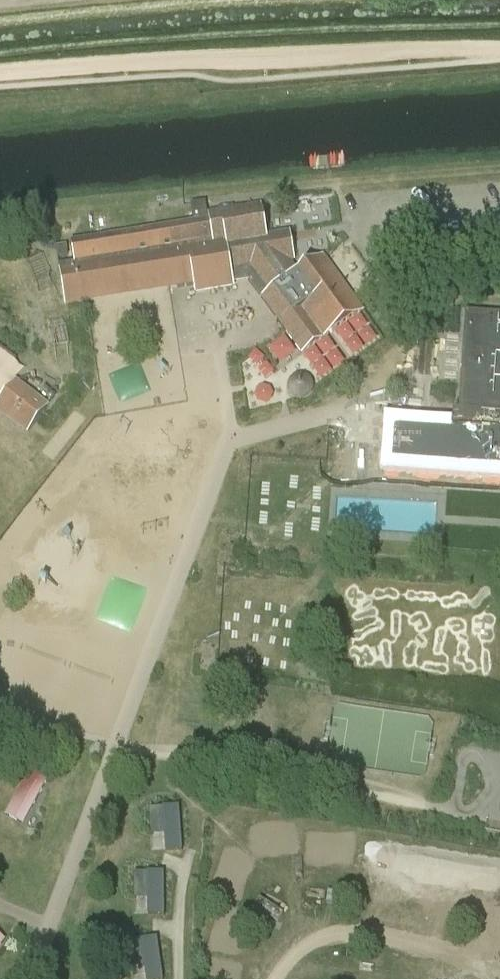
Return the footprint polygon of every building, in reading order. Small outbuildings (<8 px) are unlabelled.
[(208,213),(209,221),(213,245),(227,245),(269,236),(267,236),(262,204),(208,213)] [(246,278),(262,300),(269,296),(251,269),(248,270),(246,251),(271,249),(269,236),(227,245),(213,245),(209,221),(71,242),(74,265),(59,267),(65,303),(192,283),(193,292),(233,285),(232,280),(246,278)] [(269,296),(262,300),(302,355),(333,333),(363,311),(323,257),(300,273),(291,261),(295,260),(291,232),(269,236),(271,249),(246,251),(248,270),(251,269),(269,296)] [(466,314),(464,334),(466,334),(463,387),(461,387),(460,409),(454,409),(453,413),(459,414),(459,420),(458,426),(453,425),(452,429),(499,432),(499,316),(466,314)] [(111,376),(118,394),(138,386),(131,368),(111,376)] [(0,400),(0,414),(27,434),(49,405),(16,380),(0,400)] [(24,776),(8,817),(29,825),(44,784),(24,776)] [(154,851),(184,849),(182,807),(152,809),(154,851)] [(367,856),(380,857),(379,869),(400,871),(401,858),(411,859),(413,842),(369,838),(367,856)] [(455,866),(467,867),(468,850),(425,847),(423,862),(435,863),(433,877),(454,879),(455,866)] [(166,871),(136,872),(137,915),(167,915),(166,871)] [(8,940),(0,933),(0,950),(8,940)] [(161,938),(130,940),(132,978),(164,978),(161,938)]
